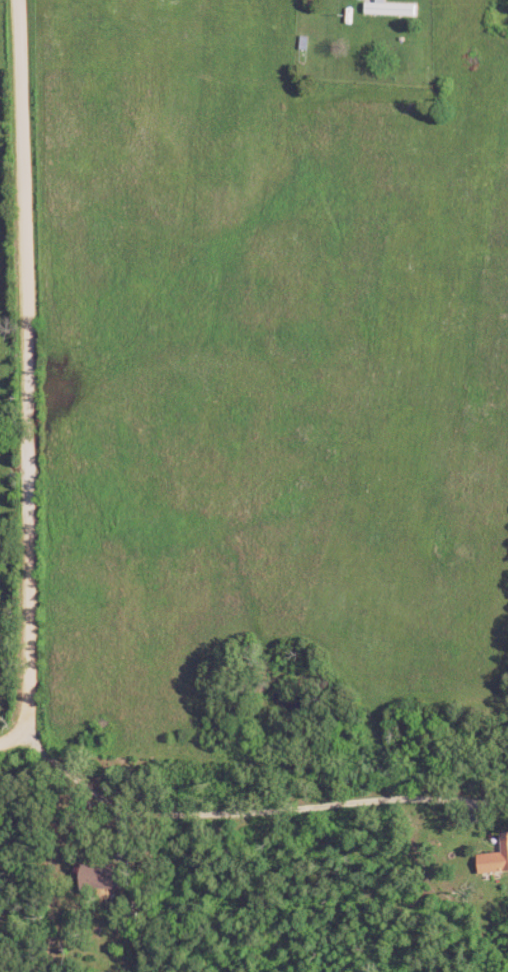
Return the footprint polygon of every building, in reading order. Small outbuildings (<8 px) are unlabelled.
[(420,5),(370,3),(369,14),(420,16),(420,5)] [(503,853),(481,855),(482,875),(507,873),(507,833),(501,833),(503,853)] [(88,889),(132,889),(132,867),(88,868),(88,889)]
